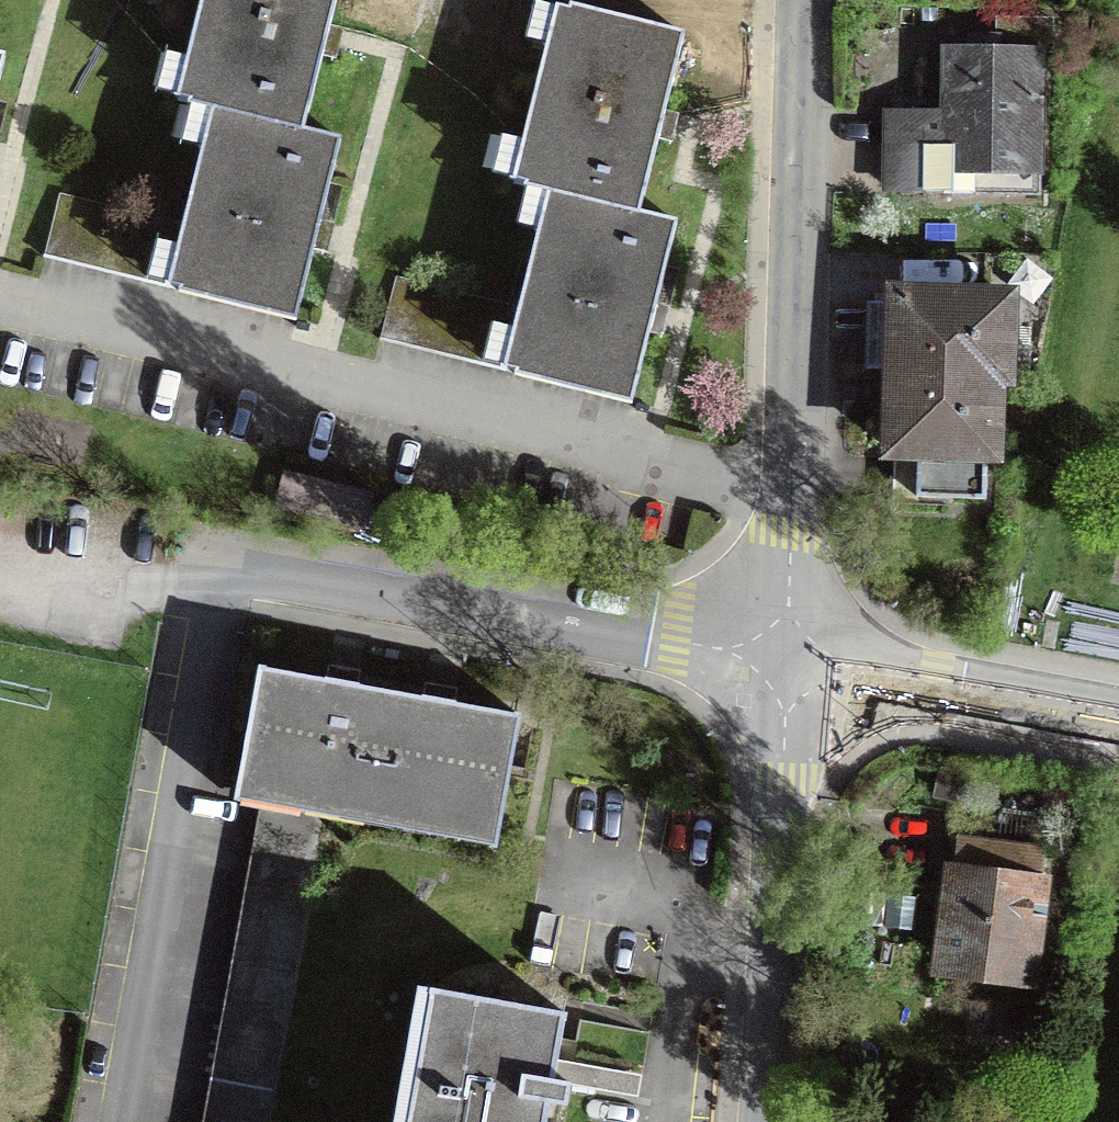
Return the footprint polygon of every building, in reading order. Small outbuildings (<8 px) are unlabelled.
[(289,135),(324,0),(190,0),(164,102),(204,113),(289,135)] [(540,194),(624,216),(669,42),(541,9),(496,183),(540,194)] [(1046,55),(945,53),(943,187),(1044,189),(1046,55)] [(289,135),(204,113),(177,219),(61,189),(44,257),(286,319),(331,145),(289,135)] [(624,216),(540,194),(513,298),(394,268),(376,338),(628,403),(673,228),(624,216)] [(886,286),(883,370),(1015,375),(1018,290),(886,286)] [(1012,466),(1015,375),(883,370),(879,461),(1012,466)] [(367,537),(376,480),(299,468),(290,525),(367,537)] [(326,797),(369,805),(391,688),(264,665),(243,782),(261,785),(326,797)] [(516,711),(391,688),(369,805),(494,828),(516,711)] [(316,850),(326,797),(261,785),(251,838),(316,850)] [(282,1032),(316,850),(251,838),(218,1020),(282,1032)] [(1049,878),(950,868),(937,990),(1035,1001),(1049,878)] [(426,1121),(545,1121),(564,1024),(449,1001),(426,1121)] [(282,1032),(218,1020),(199,1121),(266,1121),(282,1032)]
